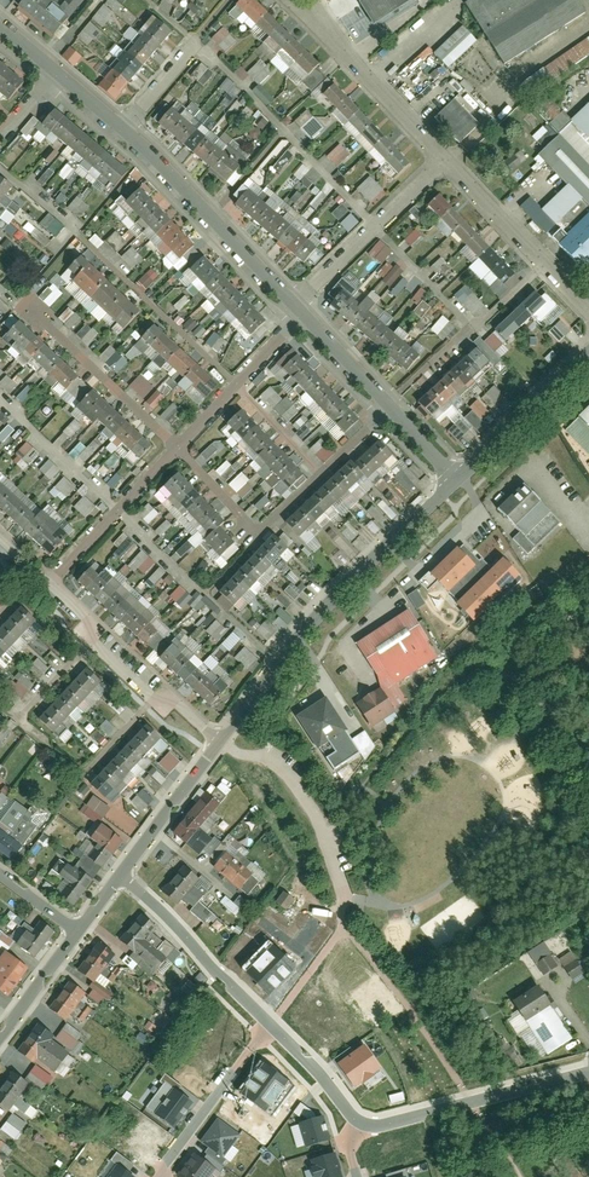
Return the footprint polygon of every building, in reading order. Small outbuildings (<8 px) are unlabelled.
[(85,0),(63,0),(62,2),(59,0),(24,0),(19,7),(56,36),(85,0)] [(92,19),(102,28),(122,5),(116,0),(108,0),(92,19)] [(255,0),(232,0),(302,70),(314,58),(255,0)] [(370,17),(398,0),(360,0),(370,17)] [(502,61),(581,9),(575,0),(462,0),(502,61)] [(97,85),(113,99),(171,33),(155,18),(97,85)] [(90,22),(78,36),(88,46),(101,31),(90,22)] [(449,69),(477,40),(462,25),(433,54),(449,69)] [(224,53),(237,41),(223,27),(211,38),(224,53)] [(519,79),(528,94),(588,58),(588,59),(588,38),(519,79)] [(74,67),(82,57),(70,47),(62,57),(74,67)] [(6,95),(21,77),(0,59),(0,90),(6,95)] [(235,73),(243,81),(249,75),(259,85),(269,75),(263,69),(266,65),(261,59),(246,73),(241,68),(235,73)] [(201,63),(191,76),(203,86),(214,74),(201,63)] [(405,159),(330,78),(319,89),(394,170),(405,159)] [(228,95),(222,101),(227,106),(241,92),(228,79),(220,87),(228,95)] [(476,118),(451,92),(429,112),(454,138),(476,118)] [(517,200),(579,263),(588,253),(588,96),(536,147),(566,178),(539,203),(526,190),(517,200)] [(220,177),(235,160),(168,102),(153,119),(220,177)] [(123,166),(50,103),(37,118),(110,182),(123,166)] [(247,107),(233,123),(239,128),(253,113),(247,107)] [(294,122),(312,140),(324,128),(306,110),(294,122)] [(250,138),(259,139),(259,129),(250,129),(250,138)] [(275,157),(286,158),(288,142),(278,141),(275,157)] [(337,168),(350,155),(339,144),(326,157),(337,168)] [(44,184),(52,174),(47,170),(39,181),(44,184)] [(0,174),(0,192),(8,180),(0,174)] [(356,189),(371,204),(384,191),(370,176),(356,189)] [(189,243),(135,183),(120,196),(175,256),(189,243)] [(299,259),(313,243),(244,184),(230,200),(299,259)] [(511,269),(435,189),(423,200),(499,280),(511,269)] [(339,221),(349,211),(342,204),(332,213),(339,221)] [(55,237),(65,227),(49,213),(40,223),(55,237)] [(401,236),(411,246),(421,236),(411,226),(401,236)] [(117,251),(126,242),(115,232),(107,241),(117,251)] [(89,241),(98,248),(103,242),(94,235),(89,241)] [(383,265),(393,250),(378,240),(368,255),(383,265)] [(132,247),(121,257),(131,267),(141,257),(132,247)] [(74,249),(57,267),(119,326),(136,308),(74,249)] [(262,316),(201,250),(186,264),(247,330),(262,316)] [(441,258),(431,268),(436,273),(446,263),(441,258)] [(388,261),(378,274),(384,279),(380,283),(397,296),(407,283),(399,277),(403,272),(388,261)] [(135,285),(144,293),(154,281),(145,274),(135,285)] [(400,367),(415,350),(330,276),(315,294),(400,367)] [(529,288),(479,335),(496,353),(505,345),(499,339),(541,299),(529,288)] [(416,304),(427,294),(422,289),(411,299),(416,304)] [(422,302),(413,311),(420,318),(429,309),(422,302)] [(68,308),(58,319),(71,330),(81,319),(68,308)] [(443,316),(430,328),(442,340),(455,328),(443,316)] [(15,317),(2,331),(63,387),(76,373),(15,317)] [(150,318),(137,332),(202,394),(216,380),(150,318)] [(560,321),(548,332),(558,343),(570,332),(560,321)] [(87,346),(98,335),(87,324),(76,334),(87,346)] [(215,332),(206,343),(217,352),(226,342),(215,332)] [(471,342),(413,400),(427,414),(485,356),(471,342)] [(109,368),(120,358),(110,346),(99,357),(109,368)] [(354,417),(292,350),(278,362),(340,430),(354,417)] [(9,395),(18,385),(7,375),(0,383),(0,387),(9,395)] [(139,375),(129,387),(143,399),(153,387),(139,375)] [(152,410),(177,386),(169,378),(145,402),(152,410)] [(271,385),(260,395),(287,423),(298,413),(271,385)] [(16,398),(21,402),(33,390),(28,386),(16,398)] [(88,386),(75,400),(135,457),(148,443),(88,386)] [(481,399),(492,409),(504,395),(493,386),(481,399)] [(477,401),(469,409),(481,420),(489,412),(477,401)] [(173,402),(161,416),(172,426),(184,412),(173,402)] [(298,468),(237,403),(222,417),(283,482),(298,468)] [(574,422),(588,438),(588,407),(574,422)] [(75,419),(63,432),(70,439),(82,426),(75,419)] [(14,431),(8,425),(0,434),(0,446),(14,431)] [(346,454),(280,516),(295,532),(361,470),(364,473),(384,454),(369,437),(348,456),(346,454)] [(225,446),(219,439),(201,454),(207,461),(225,446)] [(18,455),(13,460),(23,470),(32,461),(26,455),(33,448),(27,442),(16,453),(18,455)] [(33,449),(27,455),(32,461),(39,454),(33,449)] [(92,474),(102,465),(96,458),(86,468),(92,474)] [(216,471),(225,482),(238,470),(228,459),(216,471)] [(51,481),(61,471),(49,460),(39,470),(41,473),(42,472),(51,481)] [(220,516),(173,466),(158,481),(205,530),(200,536),(215,552),(231,538),(215,521),(220,516)] [(242,499),(254,488),(240,473),(228,485),(242,499)] [(62,503),(76,488),(64,477),(50,491),(62,503)] [(520,478),(494,503),(522,533),(548,508),(520,478)] [(47,550),(65,531),(37,505),(32,510),(0,480),(0,506),(47,550)] [(77,491),(82,496),(88,490),(84,485),(77,491)] [(78,493),(68,500),(72,505),(82,498),(78,493)] [(74,507),(85,518),(96,507),(84,496),(74,507)] [(260,512),(270,502),(264,496),(254,506),(260,512)] [(149,525),(159,513),(148,504),(137,515),(149,525)] [(160,536),(172,526),(167,520),(155,531),(160,536)] [(269,528),(214,585),(230,600),(284,543),(269,528)] [(115,552),(120,558),(135,546),(124,533),(113,543),(118,549),(115,552)] [(453,544),(427,570),(445,588),(439,594),(458,613),(464,606),(471,613),(496,587),(453,544)] [(144,575),(155,562),(141,550),(127,567),(134,573),(137,569),(144,575)] [(85,562),(72,576),(141,642),(155,628),(85,562)] [(151,589),(165,573),(159,568),(145,583),(151,589)] [(169,597),(183,609),(187,603),(194,609),(204,599),(197,592),(193,597),(179,586),(169,597)] [(407,596),(416,610),(425,604),(416,590),(407,596)] [(31,615),(15,601),(0,617),(0,648),(31,615)] [(376,682),(388,702),(402,693),(392,677),(432,652),(423,638),(426,636),(405,604),(352,638),(375,675),(373,677),(376,682)] [(210,614),(200,625),(205,630),(216,620),(210,614)] [(217,620),(206,631),(217,642),(228,631),(217,620)] [(232,633),(219,646),(226,652),(238,638),(232,633)] [(168,639),(154,653),(207,702),(220,688),(168,639)] [(235,658),(252,673),(261,663),(244,648),(235,658)] [(46,729),(99,673),(84,659),(31,715),(46,729)] [(13,679),(14,679),(2,692),(16,705),(33,685),(19,672),(13,679)] [(376,682),(351,698),(367,722),(391,707),(388,702),(376,682)] [(322,691),(291,712),(314,745),(345,724),(322,691)] [(100,793),(153,736),(138,722),(85,778),(100,793)] [(0,734),(0,740),(3,742),(8,733),(2,729),(0,734)] [(168,774),(180,762),(170,752),(158,764),(168,774)] [(169,828),(195,851),(208,836),(194,824),(215,800),(200,787),(181,809),(181,814),(169,828)] [(91,815),(94,818),(106,802),(89,789),(84,795),(86,797),(79,806),(91,815)] [(142,812),(154,800),(144,789),(131,801),(142,812)] [(54,892),(67,902),(119,834),(99,818),(97,820),(94,818),(91,815),(80,828),(87,833),(86,834),(93,840),(75,863),(65,855),(53,870),(64,878),(54,892)] [(5,855),(19,837),(0,822),(0,851),(5,855)] [(223,846),(209,863),(234,884),(248,868),(223,846)] [(184,867),(162,893),(178,906),(182,901),(192,910),(198,902),(204,895),(194,887),(200,880),(184,867)] [(225,896),(220,903),(235,916),(241,909),(225,896)] [(212,914),(198,902),(192,910),(190,912),(204,924),(212,914)] [(142,916),(119,940),(155,972),(167,959),(146,940),(152,934),(156,929),(142,916)] [(17,946),(31,957),(36,957),(56,932),(42,920),(34,930),(32,927),(17,946)] [(94,934),(73,963),(89,975),(111,946),(94,934)] [(163,943),(152,934),(146,940),(167,959),(176,949),(166,940),(163,943)] [(241,969),(269,996),(296,968),(269,941),(241,969)] [(558,959),(575,984),(587,976),(570,951),(558,959)] [(7,997),(28,968),(6,952),(0,961),(0,992),(7,997)] [(549,953),(534,964),(543,976),(558,965),(549,953)] [(131,969),(136,964),(128,955),(122,960),(131,969)] [(66,974),(44,1002),(60,1014),(82,986),(66,974)] [(538,988),(515,1003),(547,1052),(570,1037),(538,988)] [(33,1017),(12,1044),(29,1058),(33,1053),(50,1067),(66,1047),(49,1033),(50,1031),(33,1017)] [(381,1069),(365,1046),(353,1054),(338,1064),(343,1070),(354,1087),(381,1069)] [(338,1064),(353,1054),(350,1049),(333,1061),(340,1072),(343,1070),(338,1064)] [(0,1076),(0,1101),(5,1104),(25,1076),(8,1064),(0,1076)] [(263,1065),(242,1094),(267,1113),(289,1083),(263,1065)] [(154,1114),(174,1128),(193,1102),(172,1087),(154,1114)] [(308,1121),(317,1119),(315,1113),(300,1103),(293,1113),(301,1119),(302,1116),(307,1119),(308,1121)] [(15,1140),(27,1124),(12,1113),(0,1129),(15,1140)] [(307,1148),(330,1141),(323,1117),(317,1119),(308,1121),(299,1124),(307,1148)] [(217,1124),(203,1144),(223,1158),(237,1138),(217,1124)] [(176,1176),(177,1176),(218,1176),(221,1173),(193,1152),(176,1176)] [(334,1154),(311,1161),(316,1176),(341,1176),(334,1154)] [(118,1164),(108,1176),(136,1176),(118,1164)]
